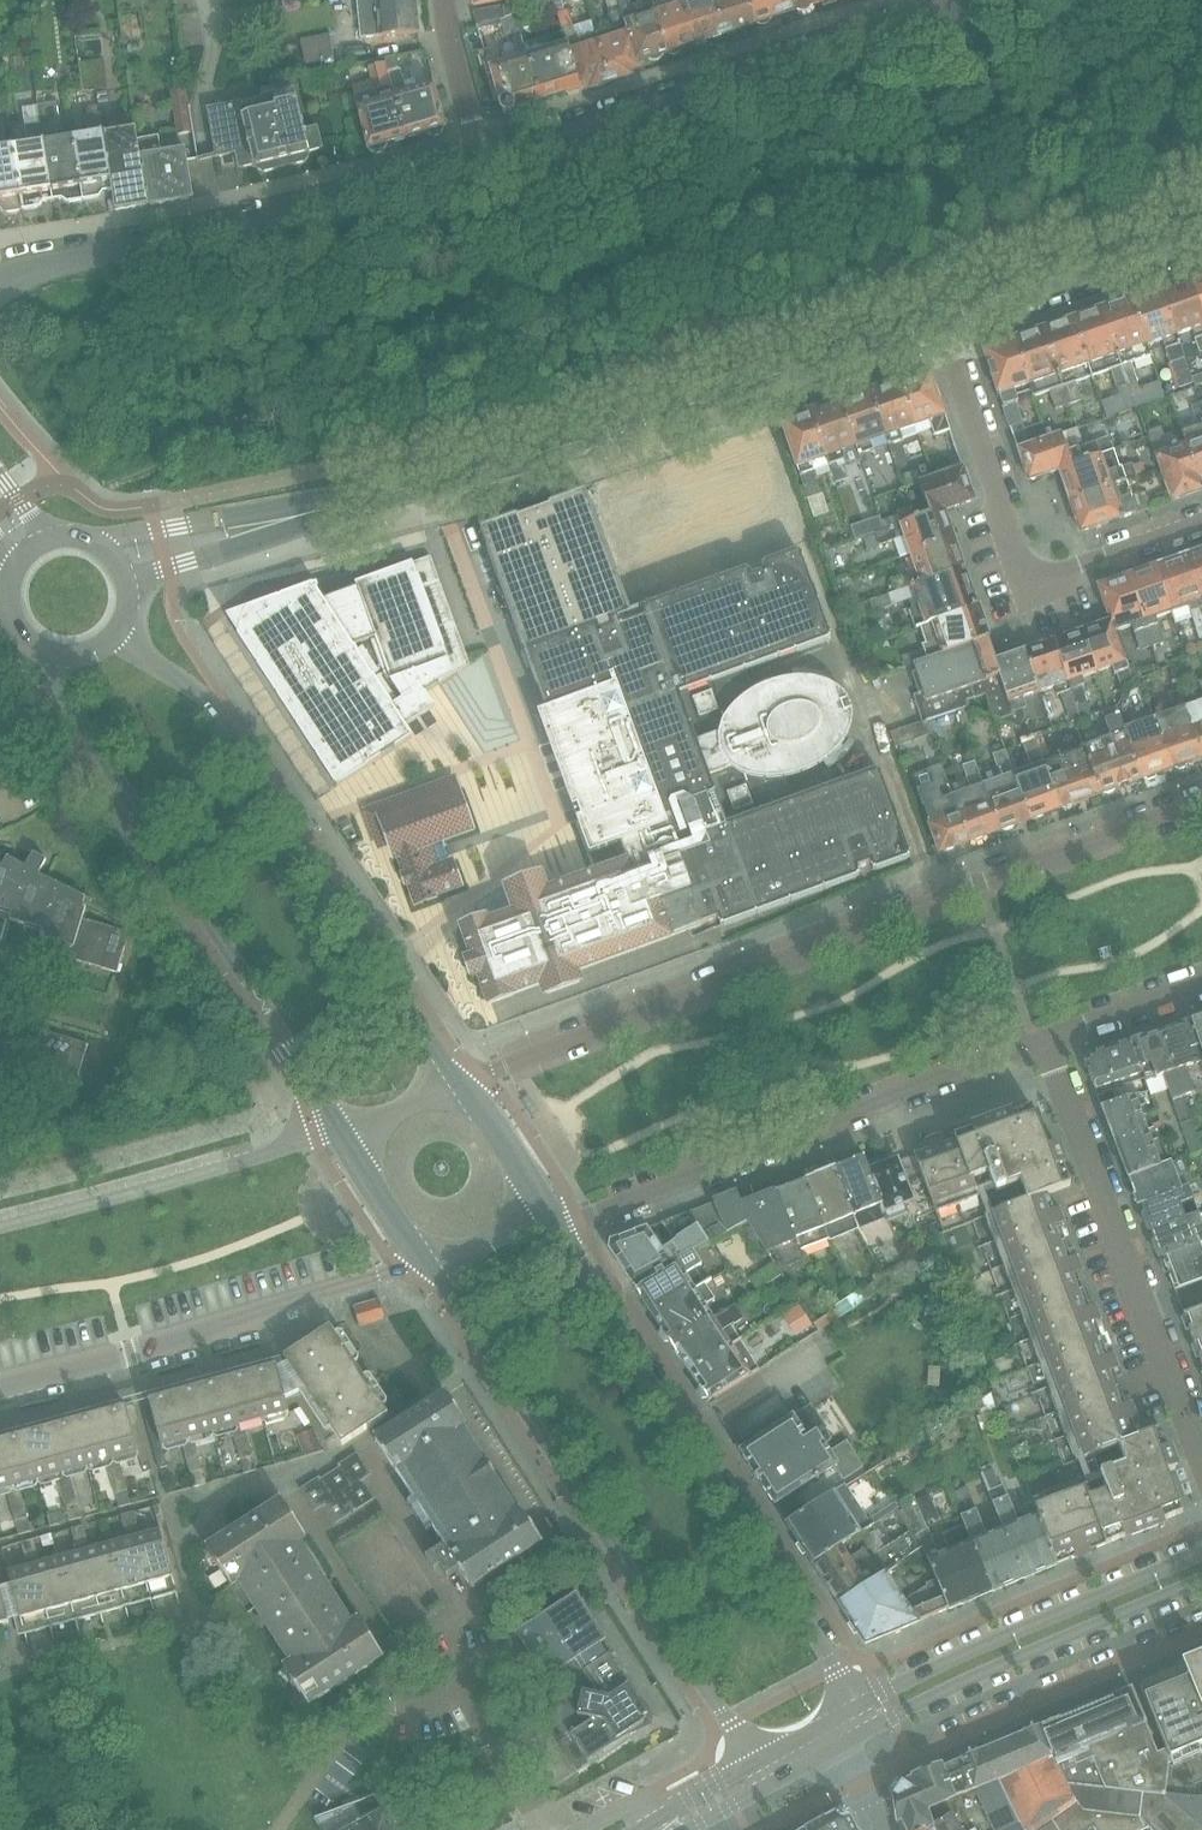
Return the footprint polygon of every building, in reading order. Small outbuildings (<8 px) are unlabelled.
[(378,20),(362,21),(364,39),(419,34),(415,0),(376,0),(378,20)] [(621,12),(638,64),(667,54),(653,12),(636,18),(629,0),(621,0),(618,1),(621,12)] [(653,12),(667,54),(698,44),(684,0),(670,0),(672,5),(653,12)] [(698,44),(726,34),(714,0),(684,0),(698,44)] [(726,34),(756,24),(748,0),(714,0),(726,34)] [(756,24),(785,15),(780,0),(748,0),(756,24)] [(785,15),(815,5),(813,0),(780,0),(785,15)] [(522,3),(504,7),(506,19),(522,14),(522,3)] [(506,19),(504,7),(473,12),(477,26),(506,19)] [(616,36),(598,41),(611,83),(630,76),(629,73),(639,70),(621,12),(610,15),(613,25),(616,36)] [(562,31),(567,45),(581,89),(590,86),(591,89),(611,83),(598,41),(580,47),(576,36),(576,37),(573,27),(562,31)] [(325,35),(259,49),(265,79),(331,65),(325,35)] [(525,44),(529,57),(542,100),(567,93),(568,97),(582,92),(581,89),(567,45),(549,51),(545,38),(525,44)] [(542,100),(529,57),(489,69),(496,89),(502,112),(507,115),(513,114),(516,108),(542,100)] [(81,61),(85,92),(98,91),(94,59),(81,61)] [(389,73),(396,98),(406,139),(425,134),(433,138),(441,137),(445,128),(446,128),(434,87),(407,94),(401,70),(389,73)] [(206,111),(216,157),(236,153),(240,169),(255,165),(256,167),(257,167),(257,169),(263,173),(276,170),(279,164),(279,162),(289,159),(289,161),(295,165),(305,163),(309,157),(308,154),(309,154),(309,152),(321,149),(317,129),(304,132),(297,102),(295,102),(293,90),(263,98),(263,100),(243,105),(242,103),(206,111)] [(192,133),(188,108),(185,91),(171,94),(178,135),(192,133)] [(406,139),(396,98),(379,102),(376,91),(354,97),(362,127),(367,150),(375,155),(384,153),(388,144),(406,139)] [(36,100),(40,125),(53,201),(62,199),(67,203),(84,201),(74,140),(60,143),(57,124),(59,124),(56,105),(54,105),(53,97),(36,100)] [(88,138),(74,140),(84,201),(99,198),(102,193),(112,191),(100,115),(84,117),(88,138)] [(27,148),(14,150),(23,210),(40,208),(44,202),(53,201),(40,125),(24,128),(27,148)] [(136,131),(104,136),(112,191),(116,212),(148,206),(138,142),(136,131)] [(158,138),(138,142),(148,206),(193,198),(185,149),(172,151),(170,141),(159,143),(158,138)] [(14,150),(13,149),(0,151),(0,210),(5,213),(23,210),(14,150)] [(1197,277),(1194,280),(1192,280),(1192,279),(1190,279),(1201,313),(1201,275),(1197,277)] [(1161,290),(1177,336),(1191,331),(1199,354),(1201,353),(1201,313),(1190,279),(1180,283),(1180,284),(1179,286),(1175,285),(1168,287),(1165,291),(1163,290),(1163,289),(1161,290)] [(1185,359),(1177,336),(1161,290),(1151,293),(1151,294),(1150,296),(1146,295),(1139,298),(1136,301),(1134,300),(1132,300),(1152,357),(1167,351),(1171,364),(1185,359)] [(1152,357),(1132,300),(1128,302),(1124,300),(1117,303),(1115,306),(1102,311),(1128,386),(1139,382),(1132,364),(1152,357)] [(1073,320),(1093,378),(1112,371),(1126,412),(1136,409),(1128,386),(1102,311),(1089,315),(1085,314),(1078,316),(1075,320),(1073,320)] [(1093,378),(1073,320),(1069,322),(1066,320),(1058,323),(1056,326),(1044,330),(1069,405),(1082,401),(1076,384),(1093,378)] [(1069,405),(1044,330),(1030,335),(1026,334),(1019,336),(1017,340),(1014,341),(1030,387),(1034,398),(1050,393),(1056,409),(1069,405)] [(1030,387),(1014,341),(988,350),(985,355),(1009,427),(1021,423),(1015,403),(1019,402),(1016,392),(1030,387)] [(918,374),(899,381),(918,434),(932,429),(934,436),(950,431),(931,376),(927,374),(920,377),(918,374)] [(918,434),(899,381),(869,391),(888,444),(889,446),(903,441),(902,440),(918,434)] [(888,444),(869,391),(841,401),(860,457),(865,473),(871,471),(866,454),(875,450),(874,449),(888,444)] [(860,457),(841,401),(837,402),(836,400),(824,404),(824,406),(812,411),(829,464),(836,483),(849,478),(845,467),(847,466),(845,462),(860,457)] [(1191,406),(1199,428),(1181,434),(1186,447),(1201,491),(1201,490),(1201,402),(1191,406)] [(829,464),(812,411),(808,412),(807,410),(795,414),(796,416),(781,421),(789,444),(809,496),(822,492),(814,470),(817,469),(829,464)] [(1047,439),(1042,425),(1012,435),(1017,449),(1047,439)] [(1170,453),(1162,428),(1149,433),(1156,457),(1168,491),(1172,501),(1201,491),(1186,447),(1170,453)] [(1076,429),(1061,434),(1047,439),(1017,449),(1028,478),(1032,480),(1059,471),(1100,456),(1095,442),(1083,447),(1076,429)] [(1115,451),(1100,456),(1059,471),(1069,500),(1126,481),(1136,478),(1136,477),(1149,473),(1146,463),(1133,468),(1131,464),(1120,468),(1115,451)] [(973,497),(963,469),(919,484),(925,501),(897,511),(901,525),(944,511),(971,502),(973,497)] [(918,470),(900,476),(904,488),(921,482),(918,470)] [(1129,490),(1126,481),(1069,500),(1079,528),(1085,531),(1150,508),(1144,491),(1132,495),(1130,490),(1129,490)] [(1172,501),(1168,491),(1155,495),(1158,505),(1172,501)] [(518,516),(515,517),(515,516),(483,528),(483,529),(481,530),(488,549),(487,550),(499,582),(500,581),(501,583),(500,584),(511,616),(512,615),(513,617),(512,618),(523,649),(524,649),(526,655),(525,655),(537,687),(538,687),(547,713),(540,715),(550,742),(557,739),(574,785),(566,788),(574,807),(578,806),(583,819),(578,821),(591,854),(619,844),(626,864),(547,893),(541,877),(507,889),(515,914),(507,917),(505,911),(493,915),(495,921),(487,924),(485,920),(483,920),(461,929),(472,959),(466,962),(472,977),(479,975),(489,1004),(513,995),(513,994),(541,985),(543,991),(548,994),(580,982),(576,972),(718,920),(720,927),(859,876),(857,869),(871,864),(873,871),(910,857),(902,835),(897,821),(898,821),(893,807),(892,808),(879,771),(876,772),(876,771),(844,783),(844,784),(842,784),(842,782),(827,788),(827,790),(825,791),(825,790),(793,801),(785,779),(799,776),(812,771),(824,763),(835,755),(844,744),(848,737),(851,730),(853,723),(853,715),(852,710),(845,713),(842,705),(849,702),(847,698),(842,692),(836,688),(827,684),(818,681),(808,679),(794,679),(780,682),(766,686),(753,692),(746,671),(777,659),(777,658),(779,658),(780,658),(794,653),(794,652),(796,651),(796,652),(828,641),(828,640),(831,639),(818,602),(817,598),(816,598),(814,593),(815,593),(814,589),(813,589),(799,552),(797,553),(796,552),(765,564),(765,565),(762,566),(765,572),(751,577),(749,571),(746,572),(746,571),(714,583),(712,584),(712,583),(680,595),(680,596),(678,597),(678,596),(646,607),(646,608),(644,609),(644,608),(630,613),(629,611),(630,611),(629,608),(628,608),(625,602),(626,601),(618,579),(617,579),(617,577),(618,577),(606,545),(605,545),(604,543),(605,543),(594,511),(593,511),(586,492),(583,493),(583,492),(551,504),(548,505),(549,507),(519,518),(518,516)] [(829,513),(823,494),(808,499),(815,518),(829,513)] [(954,540),(944,511),(901,525),(876,534),(880,546),(894,540),(901,558),(910,555),(954,540)] [(963,568),(954,540),(910,555),(917,573),(894,581),(897,592),(963,568)] [(1185,557),(1201,608),(1201,552),(1185,557)] [(316,591),(319,589),(317,585),(245,611),(245,612),(228,618),(237,633),(337,787),(413,738),(403,723),(432,703),(426,693),(470,665),(431,557),(413,563),(413,562),(355,583),(357,588),(323,601),(316,591)] [(1185,557),(1157,567),(1173,614),(1176,625),(1192,619),(1199,640),(1201,639),(1201,608),(1185,557)] [(1173,614),(1157,567),(1128,577),(1152,646),(1163,642),(1156,620),(1173,614)] [(977,607),(963,568),(897,592),(887,596),(870,602),(874,612),(891,606),(891,607),(916,599),(918,605),(911,607),(909,612),(914,628),(920,626),(977,607)] [(1152,646),(1128,577),(1103,586),(1101,591),(1111,621),(1116,633),(1133,627),(1141,650),(1152,646)] [(987,638),(977,607),(920,626),(926,644),(922,646),(923,649),(902,657),(906,667),(915,664),(987,638)] [(1116,633),(1111,621),(1082,632),(1097,674),(1112,669),(1114,677),(1119,675),(1123,688),(1133,683),(1129,670),(1116,633)] [(1097,674),(1082,632),(1055,641),(1077,706),(1087,703),(1082,688),(1085,687),(1082,679),(1097,674)] [(996,663),(987,638),(915,664),(918,673),(913,674),(920,693),(913,696),(922,722),(926,721),(969,707),(967,701),(978,698),(989,694),(1005,688),(996,663)] [(1077,706),(1055,641),(1026,652),(1040,693),(1055,688),(1058,696),(1062,694),(1067,709),(1077,706)] [(1040,693),(1026,652),(996,663),(1005,688),(989,694),(996,714),(1023,728),(1028,718),(1025,710),(1028,709),(1025,698),(1040,693)] [(1139,680),(1135,668),(1129,670),(1133,683),(1139,680)] [(1155,719),(1171,769),(1175,768),(1179,770),(1185,768),(1187,764),(1201,759),(1201,751),(1187,709),(1182,692),(1169,696),(1173,707),(1180,705),(1182,710),(1155,719)] [(1187,709),(1201,751),(1201,704),(1187,709)] [(1102,744),(1086,749),(1100,792),(1104,791),(1107,794),(1113,792),(1115,789),(1125,785),(1141,779),(1120,715),(1118,707),(1103,712),(1111,738),(1101,742),(1102,744)] [(1131,726),(1127,713),(1120,715),(1141,779),(1144,778),(1148,780),(1155,778),(1157,774),(1171,769),(1155,719),(1131,726)] [(931,735),(926,721),(922,722),(895,732),(901,746),(931,735)] [(1031,769),(1014,775),(1029,820),(1033,818),(1037,820),(1043,818),(1045,814),(1060,808),(1045,764),(1038,740),(1024,746),(1031,769)] [(1100,792),(1086,749),(1045,764),(1060,808),(1062,807),(1067,809),(1072,807),(1075,803),(1100,792)] [(1000,780),(983,786),(999,831),(1002,829),(1007,831),(1012,829),(1014,825),(1029,820),(1014,775),(1005,752),(992,756),(1000,780)] [(970,791),(952,796),(969,842),(972,841),(976,842),(982,840),(984,836),(999,831),(983,786),(975,762),(962,767),(970,791)] [(944,773),(941,766),(929,770),(934,785),(917,791),(923,807),(940,852),(943,851),(947,852),(953,850),(955,846),(969,842),(952,796),(944,773)] [(455,835),(466,831),(472,829),(454,778),(415,792),(389,802),(366,810),(379,848),(390,845),(395,857),(399,856),(416,904),(434,897),(434,895),(460,886),(452,862),(439,866),(431,844),(455,835)] [(11,914),(9,920),(41,930),(39,937),(72,947),(74,948),(83,919),(86,907),(54,897),(56,889),(24,880),(26,873),(0,866),(0,910),(11,914)] [(129,933),(83,919),(74,948),(72,947),(69,958),(117,973),(129,933)] [(1201,1056),(1201,1018),(1191,1022),(1201,1056)] [(1191,1022),(1179,1026),(1179,1027),(1161,1033),(1184,1097),(1194,1094),(1185,1068),(1201,1063),(1201,1056),(1191,1022)] [(41,1030),(38,1040),(29,1070),(76,1085),(88,1045),(41,1030)] [(1161,1033),(1143,1039),(1142,1039),(1132,1042),(1143,1074),(1146,1082),(1163,1076),(1171,1102),(1172,1101),(1191,1154),(1201,1151),(1201,1150),(1199,1141),(1184,1097),(1161,1033)] [(1143,1074),(1132,1042),(1089,1057),(1085,1064),(1095,1091),(1118,1083),(1143,1074)] [(1116,1100),(1112,1091),(1098,1096),(1101,1106),(1116,1100)] [(1146,1112),(1139,1092),(1116,1100),(1101,1106),(1115,1142),(1148,1129),(1142,1114),(1146,1112)] [(1032,1108),(992,1123),(954,1137),(978,1201),(985,1218),(1047,1195),(1070,1186),(1055,1146),(1047,1149),(1032,1108)] [(1152,1128),(1148,1129),(1115,1142),(1127,1176),(1161,1164),(1155,1149),(1159,1147),(1152,1128)] [(978,1201),(954,1137),(913,1152),(915,1156),(906,1159),(917,1188),(925,1185),(937,1217),(978,1201)] [(864,1156),(835,1168),(856,1228),(886,1217),(885,1214),(867,1165),(864,1156)] [(886,1158),(867,1165),(885,1214),(904,1207),(907,1214),(915,1211),(908,1192),(917,1188),(906,1159),(898,1162),(898,1160),(888,1163),(886,1158)] [(1170,1160),(1161,1164),(1127,1176),(1138,1206),(1142,1204),(1181,1190),(1180,1189),(1170,1160)] [(815,1174),(815,1175),(805,1179),(828,1239),(856,1228),(835,1168),(833,1168),(832,1167),(831,1166),(829,1165),(827,1164),(824,1164),(822,1165),(820,1165),(818,1166),(817,1168),(816,1169),(815,1171),(815,1173),(815,1174)] [(828,1239),(805,1179),(776,1191),(799,1250),(828,1239)] [(1187,1186),(1180,1189),(1181,1190),(1142,1204),(1146,1214),(1143,1215),(1144,1218),(1144,1221),(1145,1223),(1146,1226),(1147,1228),(1149,1230),(1152,1229),(1152,1230),(1198,1214),(1187,1186)] [(750,1198),(747,1191),(687,1213),(708,1242),(748,1220),(766,1248),(774,1245),(779,1258),(799,1250),(776,1191),(758,1199),(757,1196),(750,1198)] [(1137,1437),(1120,1389),(1047,1195),(985,1218),(1075,1460),(1137,1437)] [(708,1242),(687,1213),(646,1229),(611,1242),(609,1250),(631,1283),(687,1254),(708,1242)] [(1198,1214),(1152,1230),(1156,1241),(1153,1243),(1154,1245),(1154,1248),(1155,1250),(1156,1253),(1158,1255),(1159,1257),(1162,1256),(1162,1257),(1201,1243),(1201,1224),(1198,1214)] [(1162,1257),(1163,1259),(1160,1260),(1160,1263),(1161,1265),(1162,1267),(1163,1270),(1164,1272),(1165,1274),(1168,1273),(1175,1290),(1201,1280),(1201,1243),(1162,1257)] [(935,1244),(907,1262),(912,1271),(941,1253),(935,1244)] [(690,1257),(687,1254),(631,1283),(651,1314),(705,1283),(695,1268),(685,1273),(679,1263),(690,1257)] [(884,1276),(859,1292),(864,1301),(889,1285),(884,1276)] [(715,1298),(705,1283),(651,1314),(670,1343),(723,1311),(721,1308),(711,1314),(705,1304),(715,1298)] [(864,1301),(859,1292),(833,1308),(835,1311),(838,1317),(864,1301)] [(353,1307),(359,1327),(385,1320),(380,1300),(353,1307)] [(735,1305),(724,1312),(723,1311),(670,1343),(689,1372),(741,1340),(732,1326),(744,1318),(735,1305)] [(1183,1314),(1184,1316),(1181,1317),(1186,1330),(1189,1329),(1194,1343),(1191,1344),(1196,1358),(1199,1357),(1201,1365),(1201,1307),(1183,1314)] [(818,1330),(838,1317),(835,1311),(814,1324),(818,1330)] [(835,1324),(823,1329),(829,1346),(841,1342),(835,1324)] [(388,1415),(330,1327),(284,1357),(342,1446),(388,1415)] [(759,1368),(741,1340),(689,1372),(708,1402),(729,1389),(759,1368)] [(181,1442),(194,1487),(206,1483),(194,1438),(232,1428),(244,1473),(256,1470),(244,1425),(289,1413),(276,1366),(141,1403),(159,1469),(167,1467),(162,1447),(181,1442)] [(446,1395),(375,1441),(395,1472),(403,1467),(447,1536),(440,1540),(444,1546),(426,1558),(434,1571),(440,1567),(447,1577),(458,1570),(471,1590),(542,1544),(522,1512),(519,1514),(464,1429),(466,1427),(446,1395)] [(790,1417),(777,1396),(765,1403),(779,1424),(790,1417)] [(779,1424),(765,1403),(754,1410),(768,1431),(779,1424)] [(19,1535),(31,1532),(19,1487),(56,1477),(69,1521),(81,1518),(69,1473),(106,1463),(119,1508),(131,1505),(119,1459),(139,1453),(144,1473),(152,1471),(148,1456),(134,1405),(0,1441),(0,1492),(7,1490),(19,1535)] [(811,1407),(761,1439),(741,1452),(775,1505),(795,1492),(835,1466),(844,1480),(863,1468),(854,1454),(846,1442),(828,1454),(822,1444),(830,1438),(811,1407)] [(768,1431),(754,1410),(743,1418),(757,1439),(768,1431)] [(757,1439),(743,1418),(732,1425),(745,1446),(757,1439)] [(1081,1484),(1105,1545),(1127,1536),(1126,1534),(1160,1519),(1161,1522),(1183,1513),(1167,1472),(1175,1469),(1174,1466),(1171,1468),(1165,1452),(1168,1450),(1160,1429),(1137,1437),(1075,1460),(1083,1483),(1081,1484)] [(371,1475),(357,1453),(338,1465),(339,1468),(321,1479),(319,1477),(300,1489),(314,1511),(323,1505),(335,1524),(374,1499),(362,1480),(371,1475)] [(1000,1487),(993,1469),(981,1474),(988,1492),(987,1492),(998,1519),(1002,1530),(1023,1579),(1058,1564),(1033,1504),(1013,1512),(1002,1486),(1000,1487)] [(1016,1507),(1047,1494),(1041,1478),(1009,1491),(1016,1507)] [(1066,1557),(1068,1560),(1070,1560),(1068,1557),(1077,1554),(1095,1546),(1096,1549),(1105,1545),(1081,1484),(1039,1501),(1062,1558),(1066,1557)] [(845,1486),(807,1510),(787,1523),(813,1564),(841,1546),(841,1547),(899,1509),(895,1503),(868,1521),(845,1486)] [(971,1499),(967,1487),(951,1494),(956,1506),(964,1526),(991,1592),(1023,1579),(1002,1530),(998,1519),(982,1525),(971,1499)] [(915,1499),(900,1509),(907,1520),(913,1530),(869,1558),(863,1549),(849,1559),(841,1547),(841,1546),(813,1564),(839,1604),(887,1574),(924,1550),(918,1536),(928,1530),(915,1499)] [(306,1538),(282,1501),(207,1549),(231,1586),(238,1581),(292,1664),(284,1669),(308,1706),(383,1658),(359,1620),(351,1625),(298,1543),(306,1538)] [(8,1576),(28,1648),(180,1605),(177,1593),(186,1591),(161,1504),(153,1507),(160,1531),(140,1536),(133,1513),(121,1516),(128,1539),(90,1550),(83,1526),(71,1530),(78,1553),(40,1563),(33,1540),(21,1543),(29,1570),(8,1576)] [(935,1548),(928,1530),(918,1536),(924,1550),(935,1578),(949,1610),(991,1592),(964,1526),(942,1535),(949,1552),(943,1555),(939,1546),(935,1548)] [(905,1602),(887,1574),(839,1604),(865,1644),(949,1610),(935,1578),(926,1584),(927,1586),(909,1597),(910,1598),(905,1602)] [(0,1590),(0,1625),(9,1623),(3,1599),(0,1590)] [(547,1725),(577,1773),(591,1764),(589,1762),(630,1735),(629,1733),(643,1723),(646,1713),(636,1698),(638,1697),(612,1656),(616,1653),(612,1647),(611,1648),(576,1593),(515,1633),(545,1679),(557,1671),(558,1672),(560,1675),(549,1724),(547,1725)] [(1181,1663),(1190,1685),(1156,1699),(1154,1693),(1144,1697),(1166,1751),(1169,1759),(1201,1745),(1201,1655),(1181,1663)] [(1059,1719),(1040,1727),(1053,1757),(1056,1755),(1070,1783),(1161,1793),(1165,1793),(1169,1759),(1166,1751),(1157,1755),(1140,1712),(1130,1690),(1059,1720),(1059,1719)] [(1053,1757),(1040,1727),(976,1753),(976,1754),(975,1754),(976,1755),(966,1759),(965,1758),(962,1759),(974,1790),(999,1779),(1053,1757)] [(1198,1754),(1171,1765),(1195,1783),(1201,1781),(1201,1765),(1198,1754)] [(1062,1810),(1078,1799),(1070,1783),(1056,1755),(1053,1757),(999,1779),(1023,1829),(1032,1829),(1046,1820),(1062,1810)] [(974,1790),(962,1759),(903,1783),(895,1796),(899,1820),(958,1795),(974,1790)] [(1195,1783),(1171,1765),(1167,1793),(1194,1796),(1195,1783)] [(999,1779),(974,1790),(994,1829),(1023,1829),(999,1779)] [(1070,1783),(1078,1799),(1093,1823),(1106,1813),(1141,1818),(1149,1827),(1151,1829),(1201,1829),(1201,1828),(1161,1793),(1070,1783)] [(974,1790),(958,1795),(899,1820),(899,1821),(900,1821),(900,1824),(901,1824),(902,1829),(994,1829),(974,1790)] [(1167,1793),(1165,1793),(1161,1793),(1201,1828),(1201,1796),(1194,1796),(1167,1793)] [(314,1818),(321,1829),(396,1829),(385,1810),(383,1812),(380,1807),(383,1805),(377,1795),(351,1804),(351,1806),(347,1807),(346,1806),(314,1818)] [(1093,1823),(1078,1799),(1062,1810),(1075,1829),(1088,1829),(1093,1826),(1095,1825),(1093,1823)] [(1062,1810),(1046,1820),(1052,1829),(1075,1829),(1062,1810)] [(837,1813),(805,1829),(858,1829),(850,1815),(837,1813)] [(1093,1823),(1095,1825),(1093,1826),(1096,1829),(1142,1829),(1149,1827),(1141,1818),(1106,1813),(1093,1823)] [(1046,1820),(1032,1829),(1052,1829),(1046,1820)]
